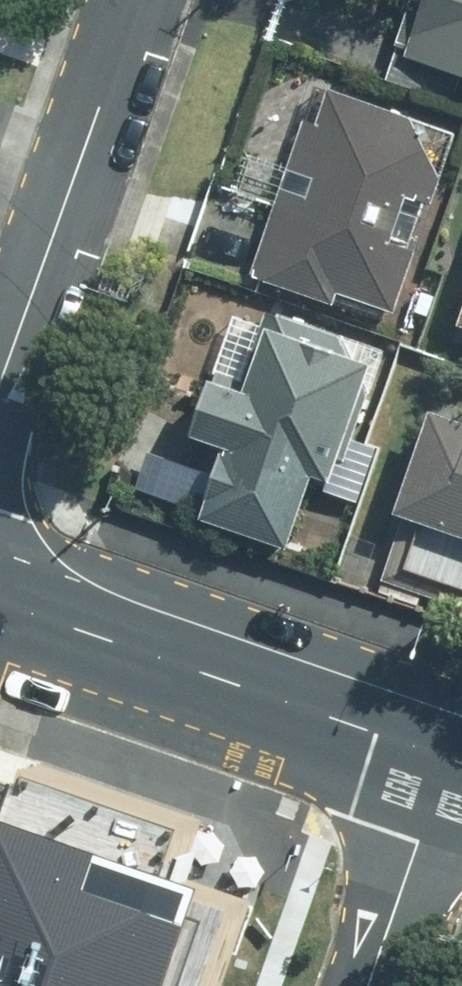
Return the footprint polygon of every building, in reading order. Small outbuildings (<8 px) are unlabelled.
[(396,66),(461,87),(461,0),(418,0),(396,66)] [(460,133),(314,87),(251,281),(397,328),(460,133)] [(406,355),(259,304),(232,383),(193,370),(166,447),(198,458),(179,515),(313,561),(329,515),(348,522),(406,355)] [(451,354),(461,357),(461,320),(451,354)] [(436,403),(381,577),(461,602),(461,411),(436,403)] [(63,765),(0,942),(0,985),(180,985),(236,826),(63,765)]
